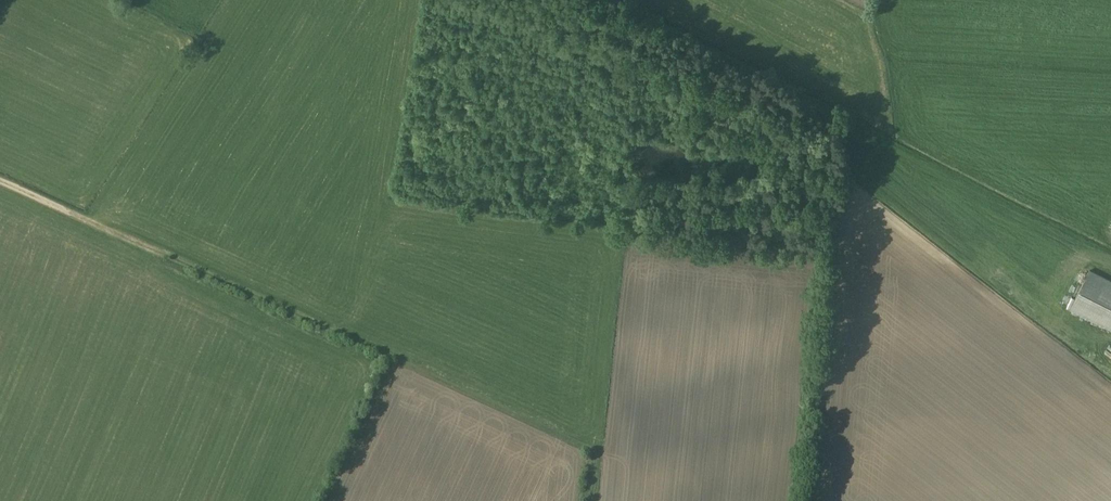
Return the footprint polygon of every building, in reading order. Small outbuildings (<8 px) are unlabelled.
[(1089,269),(1069,308),(1110,329),(1110,280),(1089,269)]
